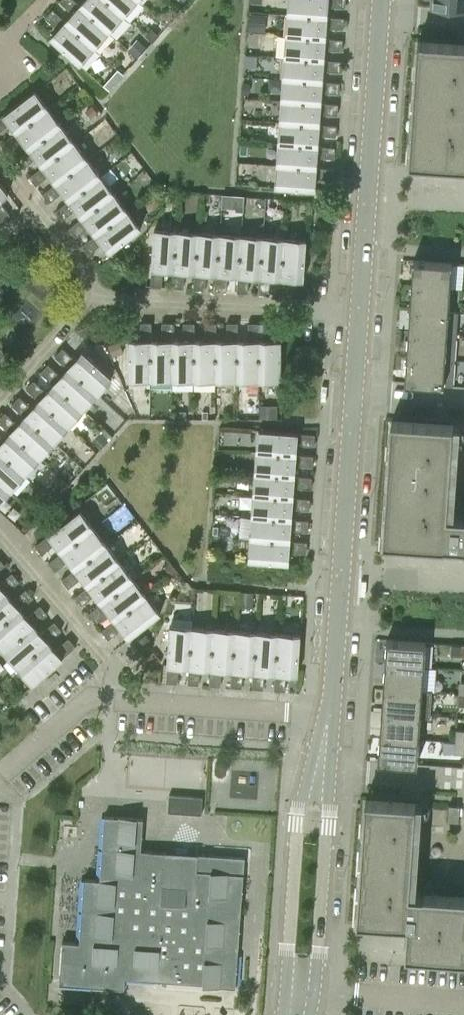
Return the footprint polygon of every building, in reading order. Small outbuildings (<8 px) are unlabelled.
[(81,4),(76,0),(60,0),(73,12),(66,20),(94,46),(109,30),(81,4)] [(108,0),(84,0),(81,4),(109,30),(123,14),(108,0)] [(123,14),(136,0),(108,0),(123,14)] [(288,13),(326,15),(327,5),(345,6),(346,0),(289,0),(288,13)] [(463,8),(463,0),(431,0),(431,6),(463,8)] [(94,46),(66,20),(53,8),(45,16),(59,28),(51,37),(79,63),(94,46)] [(344,17),(326,15),(288,13),(287,34),(325,37),(326,26),(344,28),(344,17)] [(151,28),(146,34),(154,41),(159,35),(151,28)] [(343,38),(325,37),(287,34),(285,56),(323,58),(324,48),(342,49),(343,38)] [(418,40),(409,162),(463,166),(463,43),(418,40)] [(137,45),(132,51),(138,57),(144,51),(137,45)] [(341,60),(323,58),(285,56),(284,77),(322,80),(323,69),(341,71),(341,60)] [(118,69),(103,84),(109,90),(123,74),(123,73),(118,69)] [(340,81),(322,80),(284,77),(282,99),(320,102),(321,91),(339,92),(340,81)] [(48,107),(34,89),(4,113),(0,116),(0,130),(11,122),(17,130),(48,107)] [(338,103),(320,102),(282,99),(281,120),(319,123),(320,112),(338,114),(338,103)] [(92,104),(86,109),(92,116),(98,111),(92,104)] [(30,147),(61,124),(48,107),(17,130),(3,141),(10,150),(24,139),(30,147)] [(337,124),(319,123),(281,120),(279,142),(317,145),(318,134),(336,135),(337,124)] [(44,164),(74,141),(61,124),(30,147),(16,158),(23,167),(37,156),(44,164)] [(57,181),(87,158),(74,141),(44,164),(29,175),(36,184),(50,173),(57,181)] [(335,146),(317,145),(279,142),(278,164),(316,166),(316,156),(334,157),(335,146)] [(70,199),(100,175),(87,158),(57,181),(43,192),(49,201),(63,190),(70,199)] [(238,164),(237,177),(248,177),(249,164),(238,164)] [(334,168),(316,166),(278,164),(276,185),(276,186),(314,189),(315,177),(333,178),(334,168)] [(83,216),(114,192),(100,175),(70,199),(56,210),(62,218),(77,207),(83,216)] [(8,192),(0,181),(0,198),(8,192)] [(96,233),(127,209),(114,192),(83,216),(69,227),(76,235),(90,224),(96,233)] [(1,220),(10,213),(0,201),(0,218),(1,220)] [(110,251),(141,228),(127,209),(96,233),(82,244),(89,252),(103,241),(110,251)] [(173,268),(176,230),(154,229),(152,267),(151,285),(161,285),(163,268),(173,268)] [(195,270),(198,232),(176,230),(173,268),(172,286),(183,287),(184,269),(195,270)] [(217,271),(219,233),(198,232),(195,270),(194,288),(205,289),(206,271),(217,271)] [(238,273),(241,235),(219,233),(217,271),(215,289),(226,290),(227,272),(238,273)] [(260,274),(262,236),(241,235),(238,273),(237,291),(248,292),(249,274),(260,274)] [(281,276),(284,238),(262,236),(260,274),(258,292),(269,293),(270,275),(281,276)] [(304,277),(307,239),(284,238),(281,276),(280,294),(291,295),(292,277),(304,277)] [(413,259),(411,284),(450,287),(452,262),(413,259)] [(411,284),(410,309),(448,312),(450,287),(411,284)] [(410,309),(408,334),(447,337),(448,312),(410,309)] [(151,378),(151,340),(151,322),(140,322),(140,340),(128,340),(128,378),(151,378)] [(173,340),(173,322),(162,322),(162,340),(151,340),(151,378),(173,378),(173,340)] [(194,340),(194,322),(183,322),(183,340),(173,340),(173,378),(194,378),(194,340)] [(216,340),(216,322),(205,322),(205,340),(194,340),(194,378),(216,378),(216,340)] [(238,340),(238,322),(227,322),(227,340),(216,340),(216,378),(237,378),(238,340)] [(259,340),(259,322),(248,322),(248,340),(238,340),(237,378),(259,378),(259,340)] [(281,340),(281,322),(270,322),(270,340),(259,340),(259,378),(281,378),(281,340)] [(408,334),(406,356),(445,359),(447,337),(408,334)] [(123,350),(118,339),(107,344),(111,355),(123,350)] [(84,350),(76,359),(62,347),(55,355),(68,367),(97,393),(112,376),(84,350)] [(404,381),(443,384),(445,359),(406,356),(404,381)] [(68,367),(61,375),(48,363),(41,371),(54,383),(82,409),(97,393),(68,367)] [(54,383),(47,391),(33,379),(26,387),(40,399),(68,425),(82,409),(54,383)] [(40,399),(32,407),(19,395),(12,403),(25,415),(54,441),(68,425),(40,399)] [(260,404),(260,418),(276,418),(276,404),(260,404)] [(177,418),(186,418),(186,410),(177,410),(177,418)] [(18,423),(5,411),(0,416),(0,422),(11,431),(39,457),(54,441),(25,415),(18,423)] [(454,423),(391,419),(383,542),(441,546),(441,545),(463,546),(463,547),(463,516),(447,515),(454,423)] [(297,432),(297,431),(259,428),(257,450),(295,453),(296,443),(314,444),(315,433),(297,432)] [(4,439),(0,436),(0,451),(25,473),(39,457),(11,431),(4,439)] [(94,440),(101,447),(110,438),(102,431),(94,440)] [(313,454),(295,453),(257,450),(256,472),(294,475),(295,464),(313,465),(313,454)] [(10,489),(25,473),(0,451),(0,480),(10,489)] [(72,475),(65,469),(60,474),(67,480),(72,475)] [(312,476),(294,475),(256,472),(254,493),(292,496),(293,486),(311,487),(312,476)] [(61,476),(50,489),(57,496),(69,483),(61,476)] [(10,489),(0,480),(0,501),(10,489)] [(44,490),(38,497),(49,506),(57,496),(50,489),(47,487),(44,490)] [(310,497),(292,496),(254,493),(253,515),(291,518),(292,507),(310,508),(310,497)] [(63,550),(93,526),(79,509),(49,533),(35,544),(42,553),(56,542),(63,550)] [(309,519),(291,518),(253,515),(251,537),(289,539),(290,529),(308,530),(309,519)] [(76,567),(106,543),(93,526),(63,550),(49,561),(55,570),(69,559),(76,567)] [(307,541),(289,539),(251,537),(250,559),(288,562),(289,550),(306,551),(307,541)] [(89,584),(119,560),(106,543),(76,567),(62,578),(68,587),(83,576),(89,584)] [(102,601),(133,577),(119,560),(89,584),(75,595),(82,604),(96,593),(102,601)] [(165,564),(172,575),(178,570),(170,560),(165,564)] [(19,580),(12,572),(0,582),(0,596),(6,592),(19,580)] [(116,618),(146,594),(133,577),(102,601),(88,612),(95,621),(109,610),(116,618)] [(20,608),(33,596),(26,588),(13,600),(6,592),(0,596),(0,625),(20,608)] [(252,604),(253,591),(240,590),(239,603),(252,604)] [(130,636),(160,612),(146,594),(116,618),(102,629),(108,638),(123,626),(130,636)] [(47,613),(40,604),(27,616),(20,608),(0,625),(0,644),(5,649),(34,624),(47,613)] [(19,666),(48,641),(62,629),(55,621),(41,632),(34,624),(5,649),(19,666)] [(189,664),(192,626),(170,625),(167,663),(166,681),(177,682),(178,664),(189,664)] [(211,666),(213,628),(192,626),(189,664),(188,682),(198,683),(200,665),(211,666)] [(232,668),(235,629),(213,628),(211,666),(209,684),(220,685),(221,667),(232,668)] [(254,669),(256,631),(235,629),(232,668),(231,686),(242,686),(243,668),(254,669)] [(275,671),(278,633),(256,631),(254,669),(252,687),(263,688),(265,670),(275,671)] [(298,672),(301,634),(278,633),(275,671),(274,689),(285,689),(286,671),(298,672)] [(152,643),(145,634),(137,641),(143,650),(152,643)] [(62,657),(76,645),(69,637),(55,649),(48,641),(19,666),(34,682),(62,657)] [(387,638),(385,663),(424,665),(425,641),(387,638)] [(150,663),(153,666),(162,659),(154,650),(146,657),(150,663)] [(385,663),(383,687),(422,689),(424,665),(385,663)] [(383,687),(382,711),(420,714),(430,715),(432,690),(422,689),(383,687)] [(382,711),(380,735),(419,738),(420,714),(382,711)] [(456,728),(455,740),(463,741),(463,729),(456,728)] [(378,760),(417,763),(419,738),(380,735),(378,760)] [(463,752),(463,741),(455,740),(455,752),(463,752)] [(201,795),(192,795),(169,793),(168,811),(191,812),(200,813),(201,795)] [(404,800),(365,798),(357,920),(407,924),(405,953),(463,958),(463,895),(409,892),(416,801),(404,800)] [(450,804),(450,807),(450,810),(449,820),(458,820),(460,804),(450,804)] [(141,849),(143,817),(105,815),(100,878),(84,877),(80,941),(62,940),(59,982),(125,987),(126,977),(204,982),(204,983),(236,986),(245,856),(141,849)]
